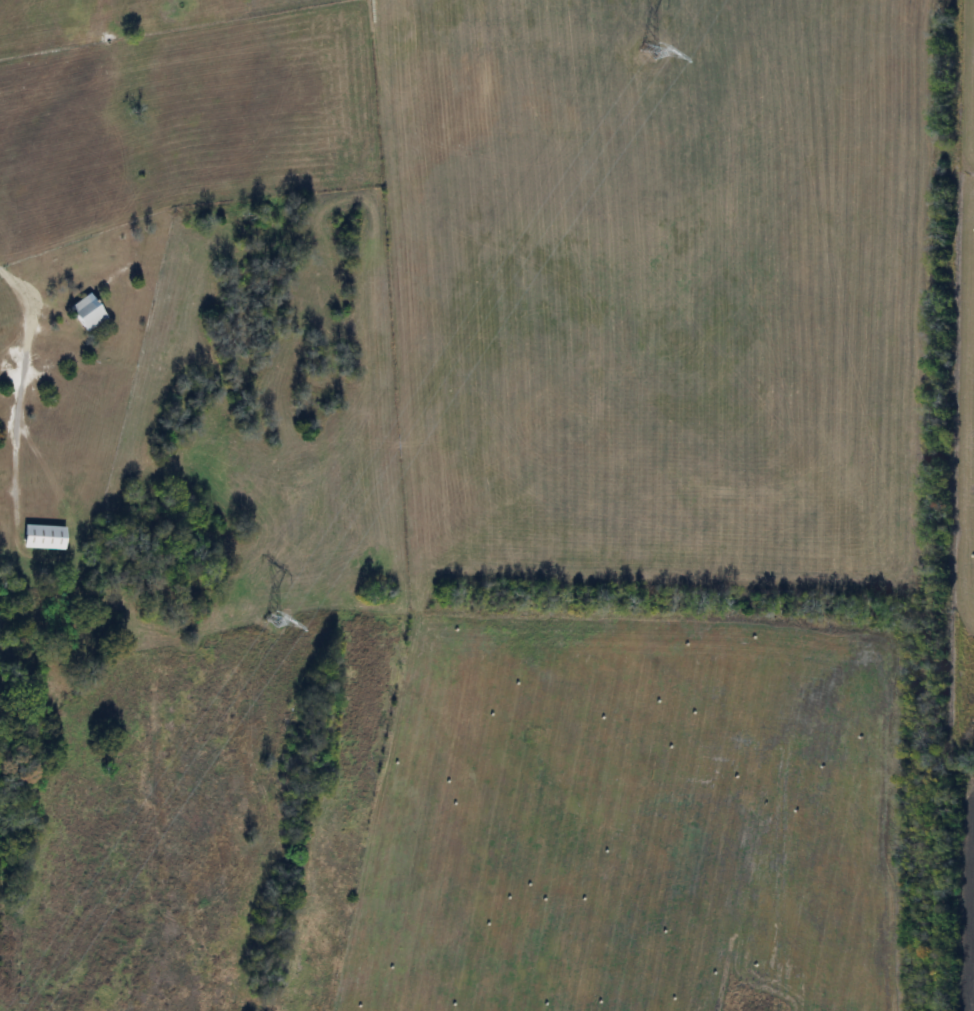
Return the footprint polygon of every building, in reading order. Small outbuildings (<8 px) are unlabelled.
[(68,308),(86,332),(106,318),(88,293),(68,308)] [(22,548),(63,550),(65,527),(24,524),(22,548)]
